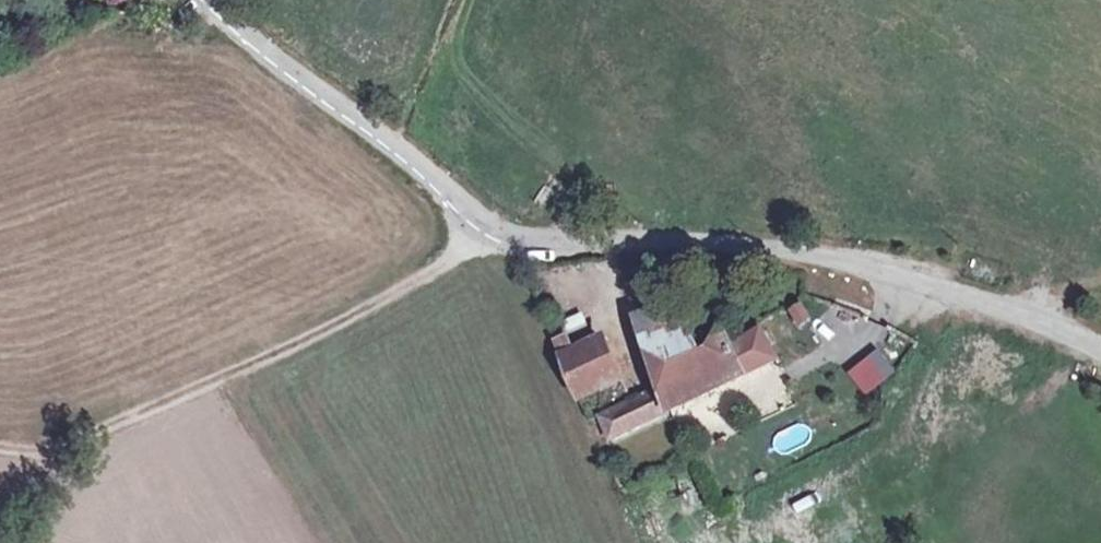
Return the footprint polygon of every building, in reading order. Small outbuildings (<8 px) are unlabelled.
[(167,0),(128,0),(135,11),(167,0)] [(589,420),(600,449),(668,417),(771,369),(756,336),(734,345),(733,342),(731,339),(695,257),(619,295),(653,379),(656,387),(589,420)] [(764,297),(794,354),(814,345),(802,319),(814,313),(805,294),(784,287),(764,297)] [(554,342),(577,397),(615,380),(600,348),(583,354),(573,333),(554,342)] [(845,370),(863,394),(894,372),(877,348),(845,370)]
